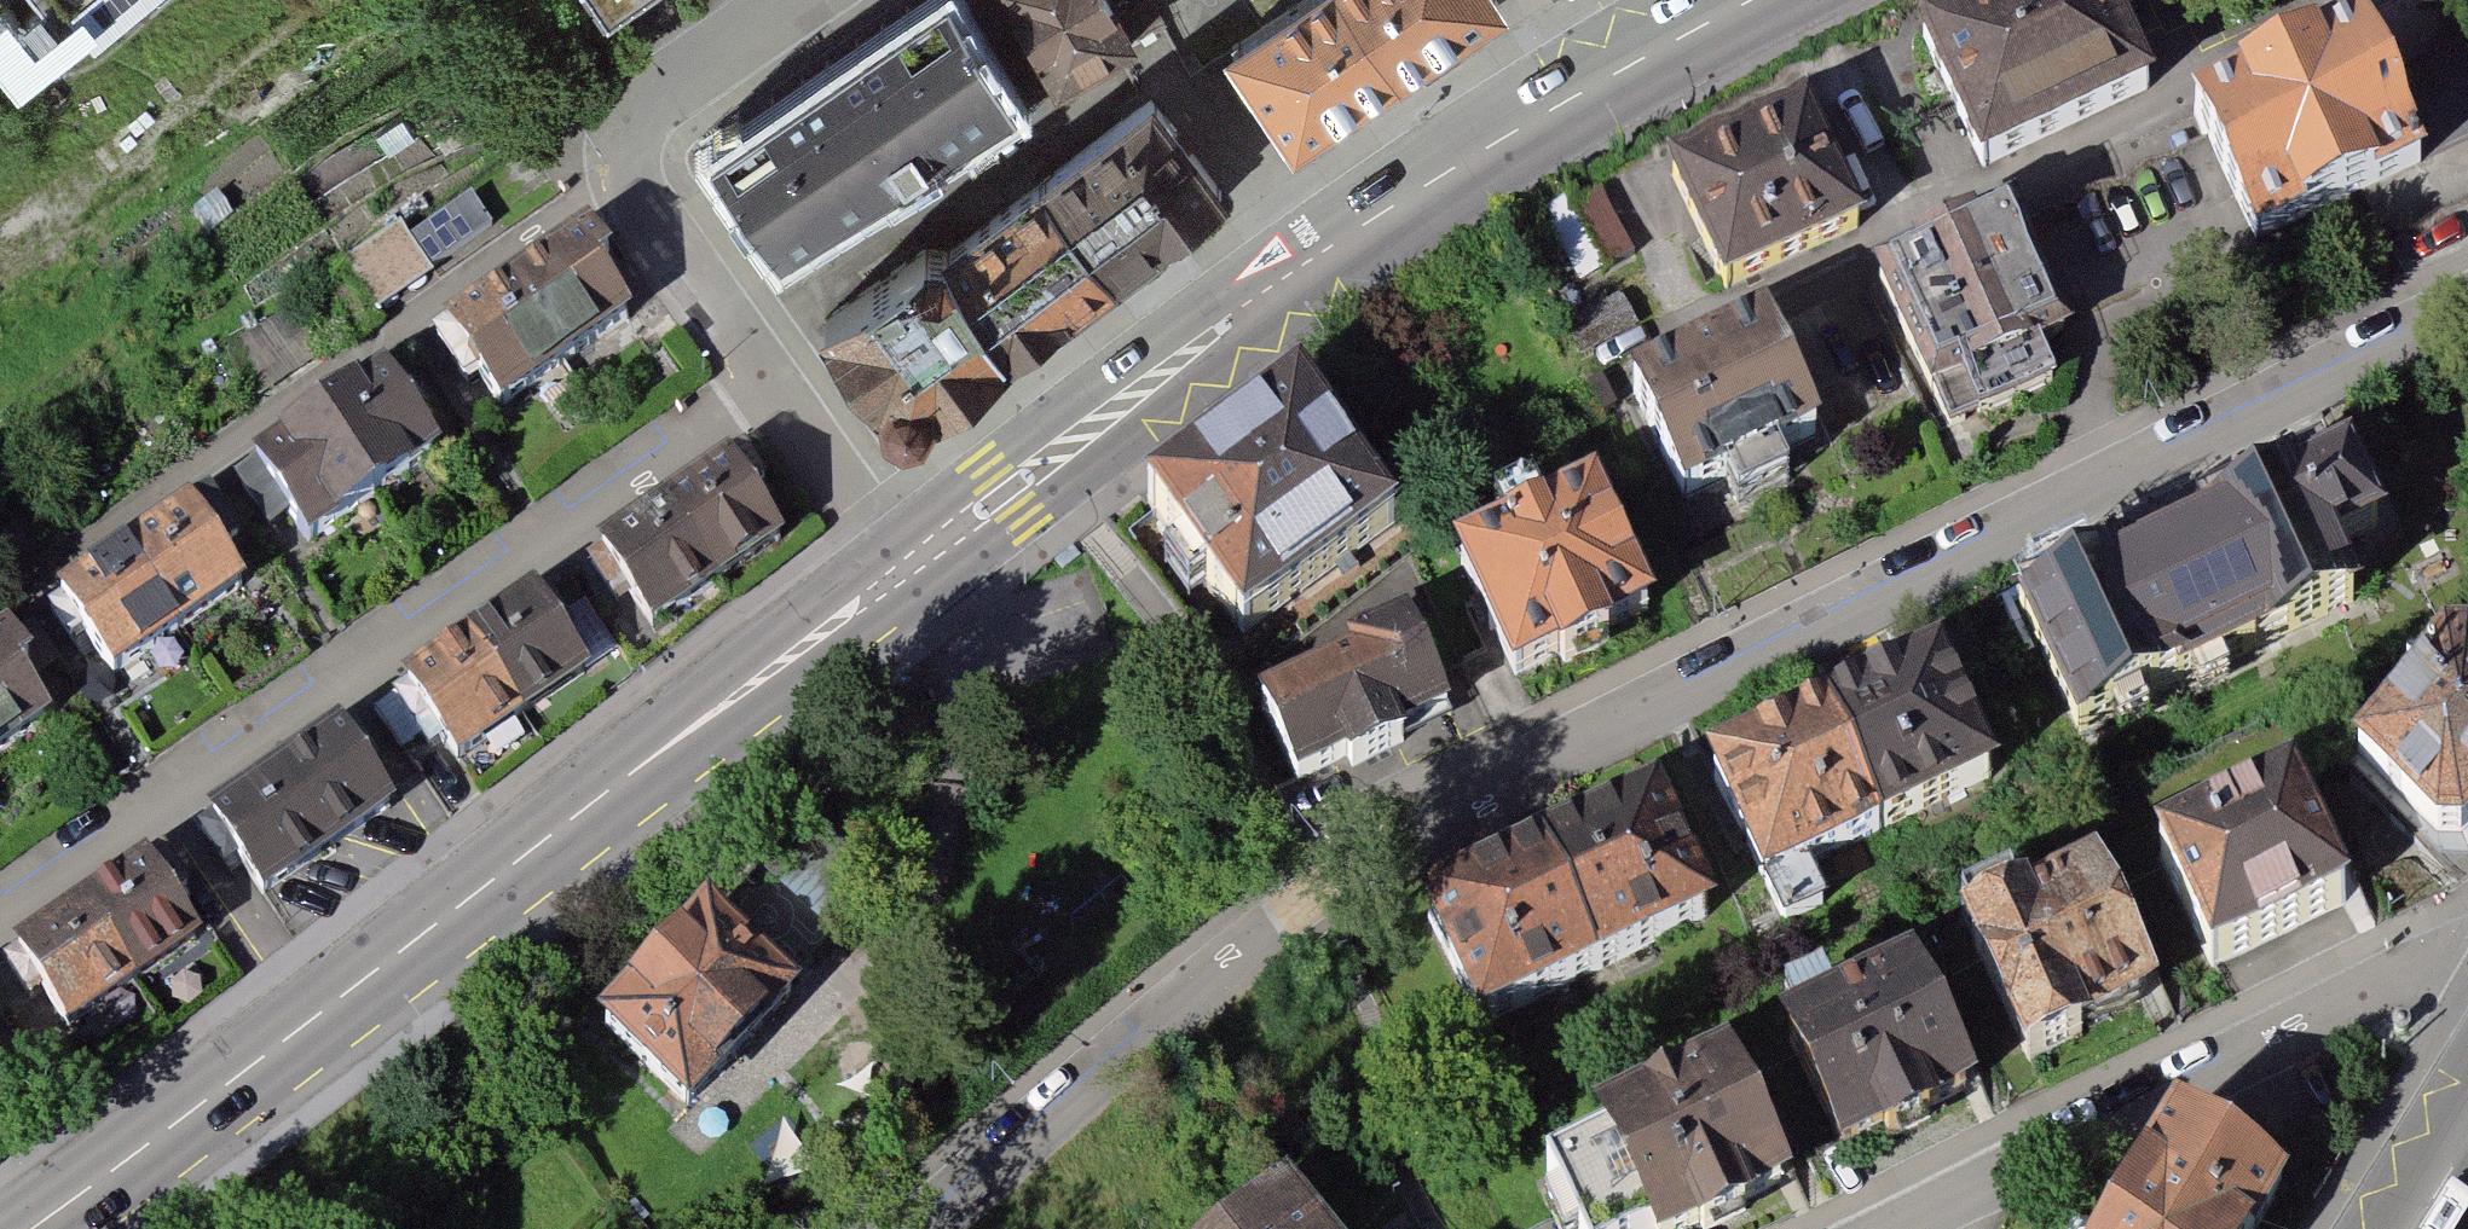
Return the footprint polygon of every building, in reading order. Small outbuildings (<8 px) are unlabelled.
[(23,3),(70,61),(145,0),(27,0),(23,3)] [(608,16),(631,0),(597,0),(608,16)] [(717,149),(790,255),(1013,101),(943,0),(933,0),(717,149)] [(1036,56),(1125,13),(1118,0),(1008,0),(1036,56)] [(1227,30),(1299,135),(1498,0),(1271,0),(1227,30)] [(1922,28),(1987,166),(2159,85),(2118,0),(1982,0),(1922,28)] [(2360,32),(2187,116),(2253,250),(2425,165),(2360,32)] [(815,315),(900,439),(1254,198),(1169,74),(815,315)] [(1804,95),(1664,165),(1727,289),(1867,219),(1804,95)] [(473,187),(412,227),(423,247),(439,265),(497,223),(473,187)] [(2016,213),(1867,280),(1918,392),(2067,325),(2016,213)] [(250,399),(439,265),(412,227),(403,215),(214,349),(250,399)] [(445,324),(502,407),(641,312),(584,229),(445,324)] [(1765,320),(1628,384),(1684,504),(1821,440),(1765,320)] [(262,450),(320,534),(448,447),(389,362),(262,450)] [(1297,386),(1143,500),(1247,639),(1401,524),(1297,386)] [(2313,450),(1980,617),(2045,747),(2331,603),(2306,553),(2353,529),(2313,450)] [(602,544),(658,624),(785,536),(730,456),(602,544)] [(1588,486),(1448,559),(1513,682),(1653,609),(1588,486)] [(66,593),(121,673),(252,583),(197,503),(66,593)] [(408,679),(462,757),(590,669),(536,591),(408,679)] [(1397,617),(1242,704),(1298,804),(1454,716),(1397,617)] [(52,705),(0,630),(0,740),(52,705)] [(2359,772),(2465,866),(2467,863),(2467,656),(2465,653),(2359,772)] [(1907,658),(1669,775),(1732,902),(1970,784),(1907,658)] [(214,815),(268,893),(399,803),(345,725),(214,815)] [(2292,784),(2151,851),(2208,971),(2349,904),(2292,784)] [(1620,794),(1376,914),(1438,1041),(1683,920),(1620,794)] [(16,943),(71,1023),(203,932),(148,852),(16,943)] [(2094,860),(1947,934),(2018,1073),(2165,999),(2094,860)] [(671,909),(560,1035),(663,1125),(774,999),(671,909)] [(1913,964),(1774,1036),(1840,1164),(1979,1093),(1913,964)] [(1577,1127),(1628,1228),(1707,1228),(1798,1184),(1731,1051),(1577,1127)] [(10,1070),(0,1055),(0,1077),(10,1070)] [(2077,1228),(2233,1228),(2253,1191),(2132,1126),(2077,1228)] [(1197,1228),(1342,1228),(1282,1158),(1197,1228)]
